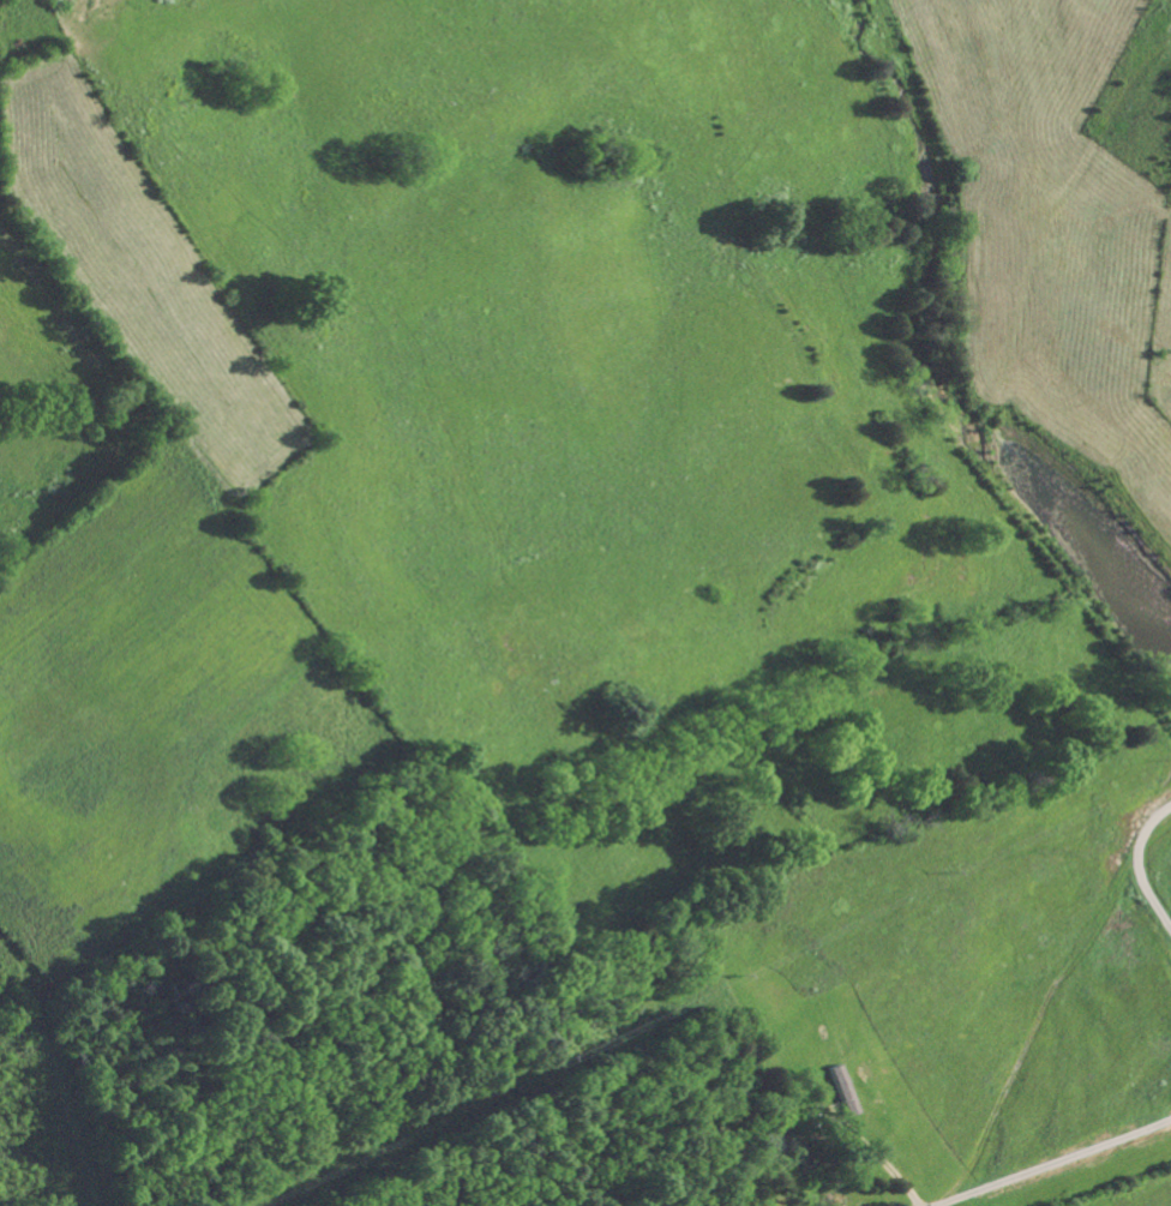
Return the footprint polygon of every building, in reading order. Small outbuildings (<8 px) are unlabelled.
[(854,1113),(840,1063),(829,1066),(843,1116),(854,1113)]
